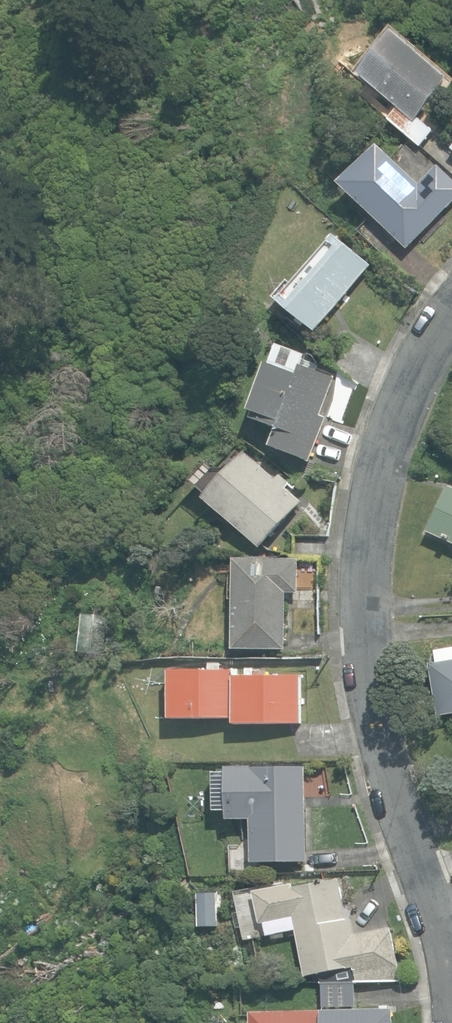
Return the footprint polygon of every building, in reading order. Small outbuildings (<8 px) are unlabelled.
[(421,146),(433,131),(420,120),(451,83),(451,81),(399,36),(364,77),(399,108),(390,119),(421,146)] [(408,249),(451,204),(451,180),(438,167),(420,185),(380,147),(343,185),(408,249)] [(280,301),(317,331),(371,265),(334,234),(280,301)] [(274,447),(311,461),(327,417),(322,415),(335,377),(304,366),(308,357),(281,347),(275,366),(271,365),(254,411),(258,413),(255,420),(280,429),(274,447)] [(209,499),(262,547),(302,503),(287,489),(291,484),(283,477),(279,481),(250,455),(209,499)] [(428,530),(451,542),(451,485),(450,484),(428,530)] [(234,649),(287,649),(288,594),(299,594),(299,559),(235,559),(234,649)] [(440,716),(451,714),(451,647),(434,650),(437,663),(431,664),(440,716)] [(234,718),(236,675),(236,669),(169,669),(170,718),(234,718)] [(303,675),(236,675),(234,718),(235,724),(303,723),(303,675)] [(253,818),(253,861),(307,861),(306,766),(228,767),(228,773),(216,773),(217,810),(230,810),(230,818),(253,818)] [(336,969),(338,981),(401,979),(391,927),(355,934),(351,918),(347,918),(339,879),(295,888),(294,883),(256,890),(263,923),(294,916),(306,975),(336,969)] [(200,893),(200,925),(218,925),(218,893),(200,893)] [(324,1006),(357,1006),(357,983),(323,983),(324,1006)] [(323,1010),(323,1022),(395,1022),(394,1009),(323,1010)] [(323,1010),(254,1012),(254,1022),(323,1022),(323,1010)]
